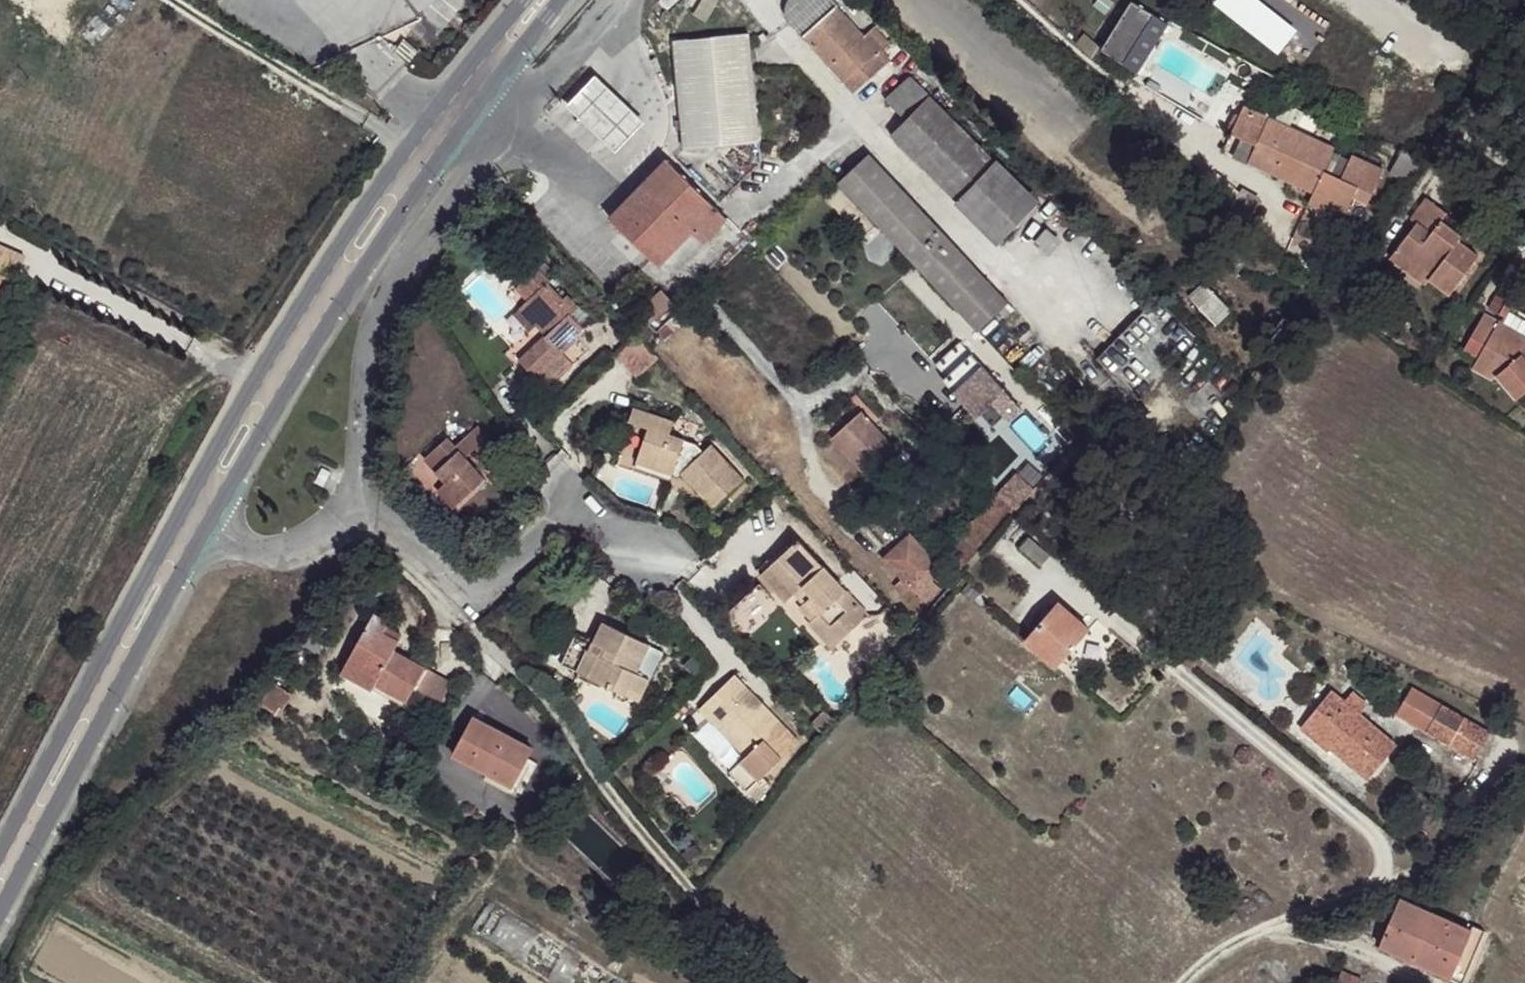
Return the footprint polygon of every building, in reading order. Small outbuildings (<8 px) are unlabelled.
[(834,0),(792,0),(790,2),(787,6),(787,13),(791,21),(854,91),(889,59),(880,48),(887,42),(875,29),(865,38),(836,7),(839,5),(834,0)] [(1153,16),(1131,2),(1101,50),(1123,64),(1153,16)] [(760,142),(748,34),(673,42),(682,121),(683,131),(685,150),(760,142)] [(1084,34),(1075,45),(1091,58),(1099,47),(1084,34)] [(1258,83),(1264,73),(1234,57),(1228,67),(1258,83)] [(1191,90),(1157,70),(1147,86),(1181,106),(1191,90)] [(906,121),(891,136),(997,242),(1037,203),(910,76),(886,100),(906,121)] [(594,132),(616,153),(644,123),(621,102),(595,78),(567,107),(594,132)] [(1257,146),(1249,164),(1314,194),(1309,204),(1343,220),(1353,198),(1367,205),(1382,170),(1351,156),(1350,160),(1332,152),(1334,148),(1289,127),(1297,110),(1274,100),(1266,117),(1245,107),(1241,117),(1232,135),(1241,140),(1257,146)] [(1232,135),(1241,117),(1235,114),(1226,133),(1232,135)] [(1257,146),(1241,140),(1233,157),(1249,164),(1257,146)] [(1422,161),(1402,150),(1390,172),(1409,183),(1422,161)] [(869,155),(838,183),(978,331),(998,312),(1004,318),(1013,309),(869,155)] [(727,219),(667,160),(610,218),(658,266),(666,257),(678,269),(727,219)] [(1415,225),(1430,236),(1440,222),(1447,214),(1426,199),(1410,221),(1415,225)] [(1428,280),(1449,295),(1478,257),(1458,242),(1461,238),(1440,222),(1430,236),(1415,225),(1396,250),(1431,276),(1428,280)] [(1046,229),(1034,243),(1049,256),(1061,243),(1046,229)] [(15,280),(25,257),(0,247),(0,273),(15,280)] [(1431,276),(1396,250),(1390,259),(1425,284),(1431,276)] [(519,361),(546,391),(574,366),(563,354),(576,342),(574,339),(594,320),(581,306),(578,309),(567,296),(562,300),(548,284),(550,282),(538,269),(523,282),(535,295),(527,302),(544,320),(545,319),(554,329),(546,336),(519,361)] [(535,295),(523,282),(516,289),(527,302),(535,295)] [(673,303),(661,290),(637,313),(648,325),(673,303)] [(1351,297),(1341,290),(1334,299),(1345,306),(1351,297)] [(1158,297),(1096,359),(1136,398),(1197,335),(1158,297)] [(544,320),(527,302),(514,313),(531,332),(537,326),(546,336),(554,329),(545,319),(544,320)] [(1505,304),(1499,315),(1505,318),(1511,307),(1505,304)] [(1478,357),(1501,370),(1496,375),(1516,400),(1524,392),(1524,337),(1484,314),(1464,350),(1478,357)] [(658,359),(636,336),(615,355),(638,378),(658,359)] [(973,399),(966,406),(974,415),(979,414),(992,429),(1004,418),(1008,421),(1021,409),(960,343),(935,366),(946,378),(958,392),(963,388),(973,399)] [(1496,375),(1501,370),(1478,357),(1472,369),(1491,379),(1496,375)] [(943,381),(966,406),(973,399),(963,388),(958,392),(946,378),(943,381)] [(680,473),(714,510),(744,482),(711,446),(704,453),(696,445),(670,436),(674,423),(635,409),(630,423),(650,430),(638,463),(672,476),(674,471),(680,473)] [(832,438),(867,476),(896,449),(861,411),(832,438)] [(448,438),(424,459),(445,483),(437,491),(453,509),(485,480),(465,458),(475,450),(489,466),(503,455),(477,427),(455,446),(448,438)] [(331,472),(322,469),(316,482),(323,487),(331,472)] [(1014,508),(997,494),(965,535),(943,558),(947,562),(959,576),(1014,508)] [(757,570),(761,574),(798,540),(794,535),(757,570)] [(938,571),(947,562),(943,558),(931,545),(925,550),(911,535),(885,558),(925,602),(938,590),(931,582),(940,573),(938,571)] [(868,615),(798,540),(761,574),(786,602),(796,593),(803,587),(812,596),(805,602),(800,607),(812,620),(810,622),(833,648),(868,615)] [(803,587),(796,593),(805,602),(812,596),(803,587)] [(1056,667),(1089,629),(1058,602),(1025,640),(1056,667)] [(725,616),(734,626),(733,608),(725,616)] [(389,624),(373,615),(342,674),(373,691),(376,686),(407,703),(412,693),(424,671),(393,654),(398,644),(382,636),(386,630),(389,624)] [(576,634),(561,664),(639,702),(663,653),(602,623),(593,642),(576,634)] [(401,639),(386,630),(382,636),(398,644),(401,639)] [(424,671),(412,693),(437,706),(448,684),(424,671)] [(730,773),(747,791),(763,777),(799,742),(734,676),(720,689),(723,693),(716,700),(713,697),(699,710),(715,726),(720,722),(736,738),(731,743),(745,758),(730,773)] [(376,686),(373,691),(404,708),(407,703),(376,686)] [(1475,760),(1491,733),(1412,687),(1396,714),(1475,760)] [(720,689),(713,697),(716,700),(723,693),(720,689)] [(1332,750),(1368,779),(1396,744),(1357,713),(1345,703),(1330,691),(1303,724),(1334,748),(1332,750)] [(1353,693),(1345,703),(1357,713),(1366,703),(1353,693)] [(823,711),(812,724),(823,734),(834,721),(823,711)] [(473,718),(453,755),(488,774),(490,771),(513,784),(532,749),(473,718)] [(720,722),(715,726),(731,743),(736,738),(720,722)] [(1334,748),(1303,724),(1300,728),(1330,752),(1332,750),(1334,748)] [(509,793),(513,784),(490,771),(488,774),(485,780),(509,793)] [(763,777),(747,791),(756,800),(771,785),(763,777)] [(1400,900),(1379,945),(1463,982),(1486,932),(1473,926),(1470,931),(1400,900)] [(1339,980),(1347,982),(1360,982),(1362,979),(1342,972),(1339,980)]
